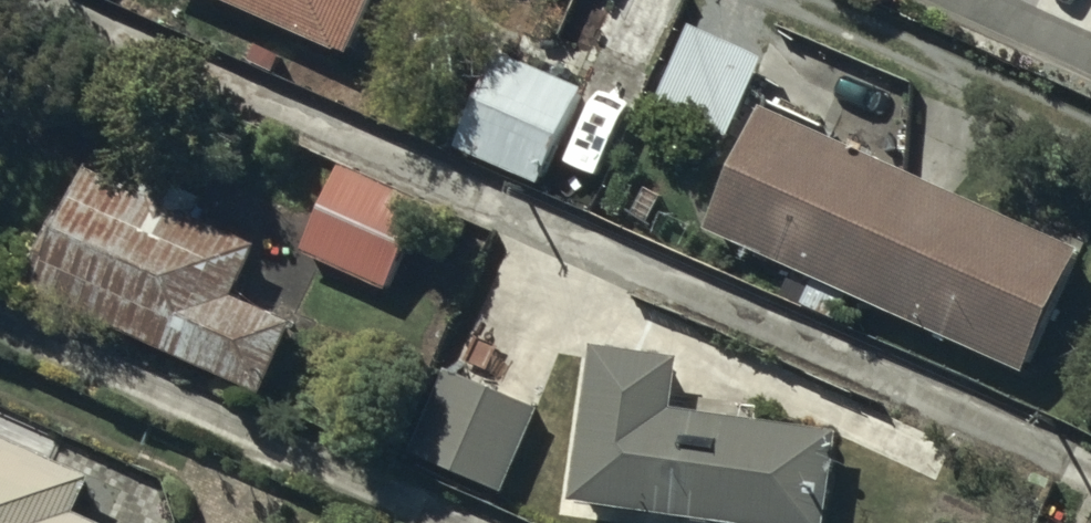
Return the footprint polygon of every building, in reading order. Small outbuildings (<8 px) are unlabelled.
[(348,44),(367,0),(250,0),(348,44)] [(761,49),(690,17),(655,95),(725,127),(761,49)] [(579,82),(494,46),(454,139),(538,176),(579,82)] [(1077,241),(763,98),(708,218),(1022,361),(1077,241)] [(259,236),(90,160),(39,273),(262,373),(291,309),(237,285),(259,236)] [(421,195),(340,160),(304,241),(385,276),(421,195)] [(841,293),(810,279),(802,297),(833,311),(841,293)] [(592,335),(570,491),(800,522),(820,522),(834,424),(671,401),(679,347),(592,335)] [(536,402),(445,364),(410,446),(501,484),(536,402)] [(0,426),(0,522),(101,522),(104,517),(76,504),(92,467),(0,426)]
